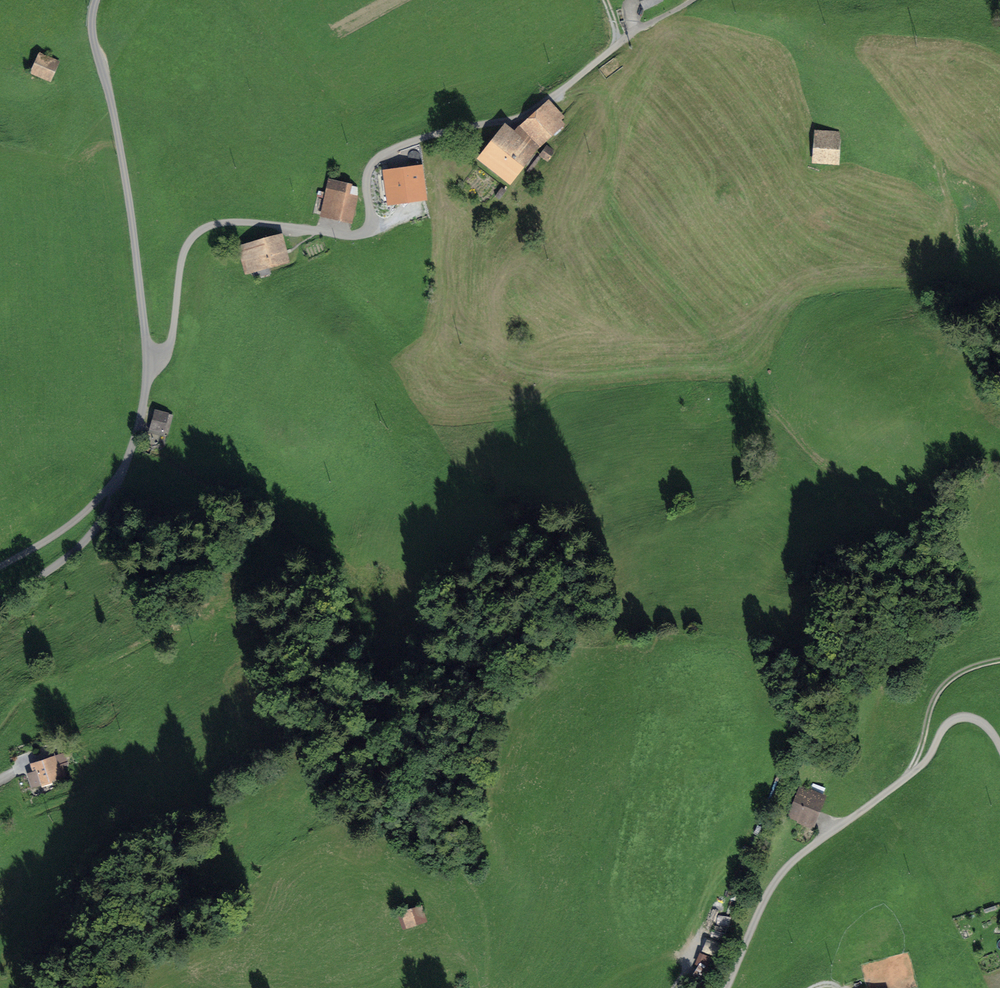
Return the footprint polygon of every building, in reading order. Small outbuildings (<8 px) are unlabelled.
[(41,58),(35,71),(49,77),(55,64),(41,58)] [(551,104),(524,128),(538,143),(560,124),(557,120),(562,116),(551,104)] [(819,132),(817,159),(836,161),(838,133),(819,132)] [(509,176),(525,156),(529,159),(533,154),(507,133),(487,158),(509,176)] [(548,147),(541,156),(548,161),(555,152),(548,147)] [(421,195),(418,170),(388,174),(392,199),(421,195)] [(331,182),(323,213),(350,219),(355,197),(357,197),(357,188),(351,187),(351,186),(331,182)] [(251,258),(252,263),(245,265),(247,273),(283,261),(278,240),(242,249),(246,260),(251,258)] [(156,411),(151,428),(167,433),(172,415),(156,411)] [(35,766),(37,771),(29,774),(32,783),(41,780),(42,784),(48,782),(47,778),(65,772),(63,766),(57,768),(54,759),(35,766)] [(801,789),(796,803),(794,802),(790,813),(812,821),(823,792),(817,790),(815,795),(801,789)] [(419,909),(399,916),(403,927),(422,920),(419,909)] [(707,941),(703,956),(720,961),(725,947),(707,941)]
